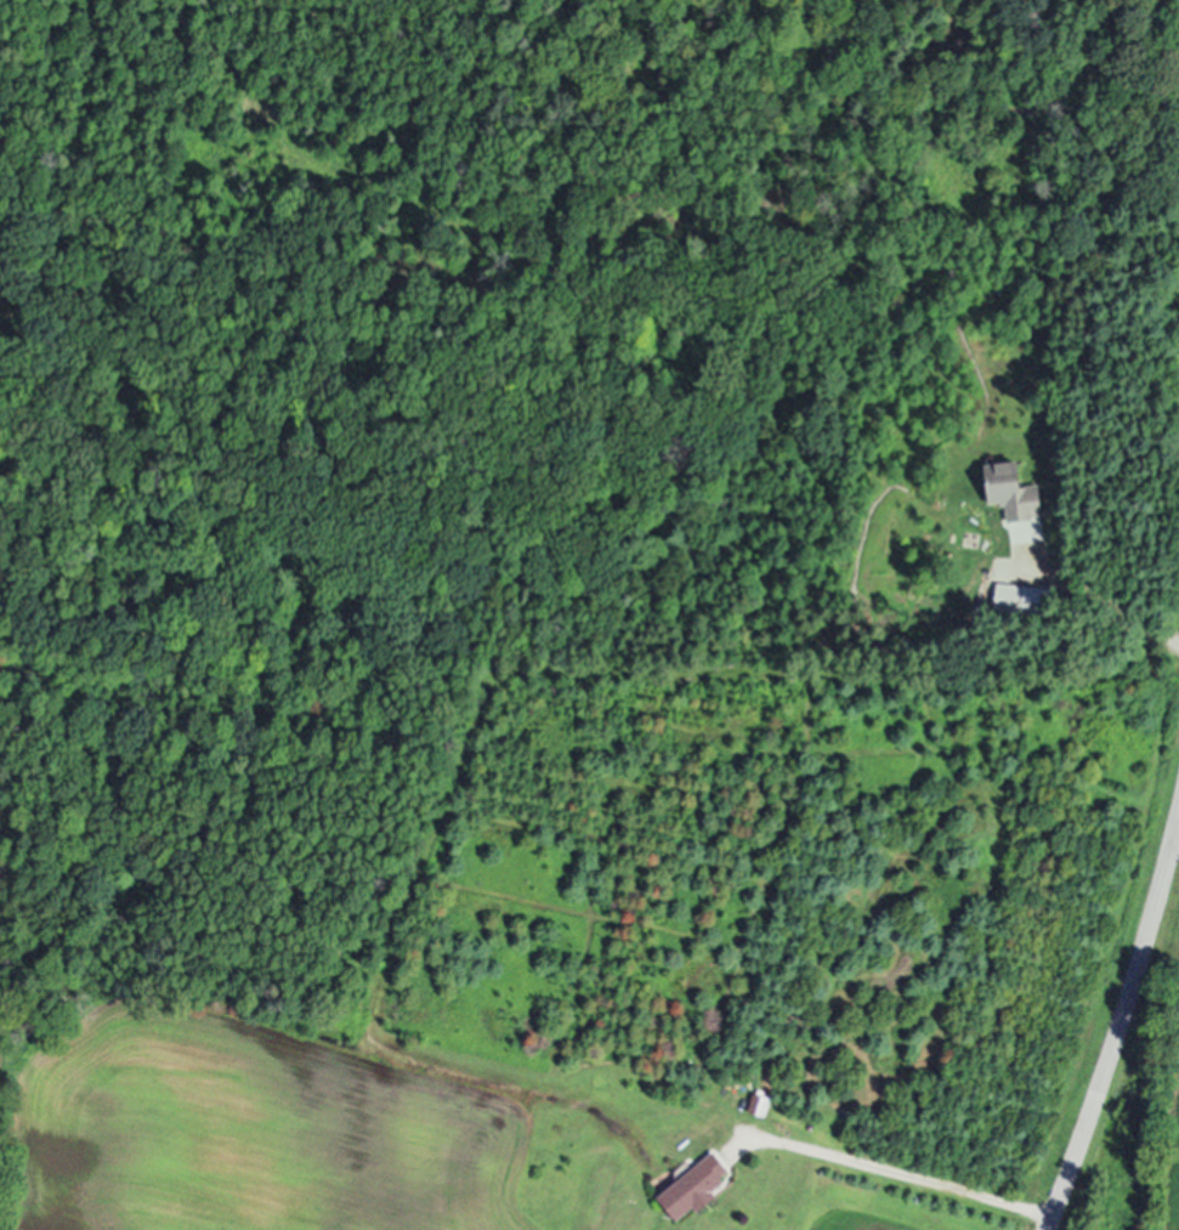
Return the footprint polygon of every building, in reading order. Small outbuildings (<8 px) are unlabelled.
[(987,465),(992,504),(1007,502),(1009,521),(1044,516),(1040,486),(1024,488),(1020,460),(987,465)] [(996,613),(1050,615),(1051,586),(997,584),(996,613)] [(766,1116),(770,1097),(753,1094),(749,1113),(766,1116)] [(695,1208),(699,1213),(719,1197),(712,1189),(732,1174),(716,1152),(658,1197),(677,1222),(695,1208)]
